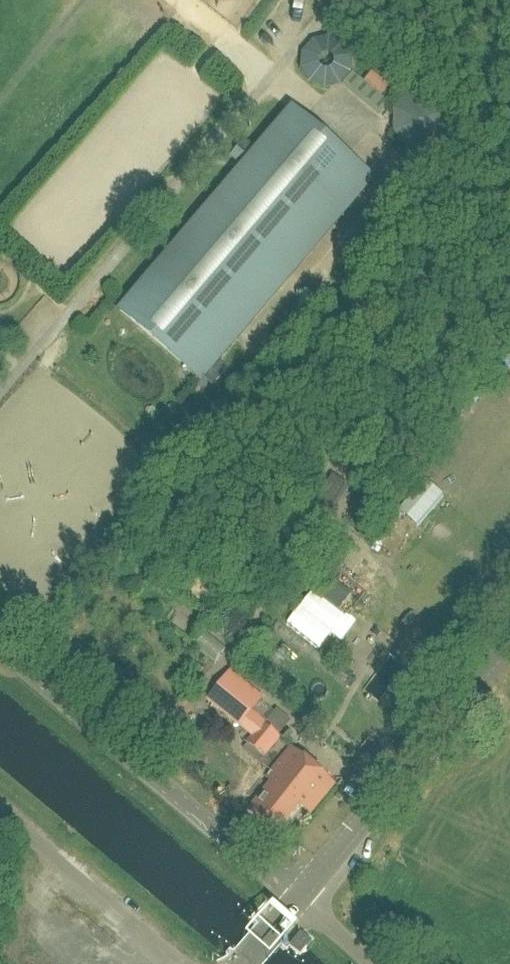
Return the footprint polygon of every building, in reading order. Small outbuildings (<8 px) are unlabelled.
[(387,100),(395,89),(376,76),(369,87),(387,100)] [(363,97),(370,85),(356,77),(349,88),(363,97)] [(447,151),(452,109),(404,104),(400,147),(447,151)] [(120,312),(199,382),(373,185),(293,115),(120,312)] [(337,520),(357,492),(342,482),(323,510),(337,520)] [(345,626),(347,623),(317,595),(289,625),(333,666),(358,639),(345,626)] [(254,735),(265,724),(254,713),(243,724),(254,735)] [(276,764),(288,743),(272,733),(259,754),(276,764)] [(336,788),(292,752),(267,782),(272,786),(247,815),(276,840),(301,810),(310,818),(336,788)] [(310,944),(300,935),(289,949),(299,958),(310,944)]
